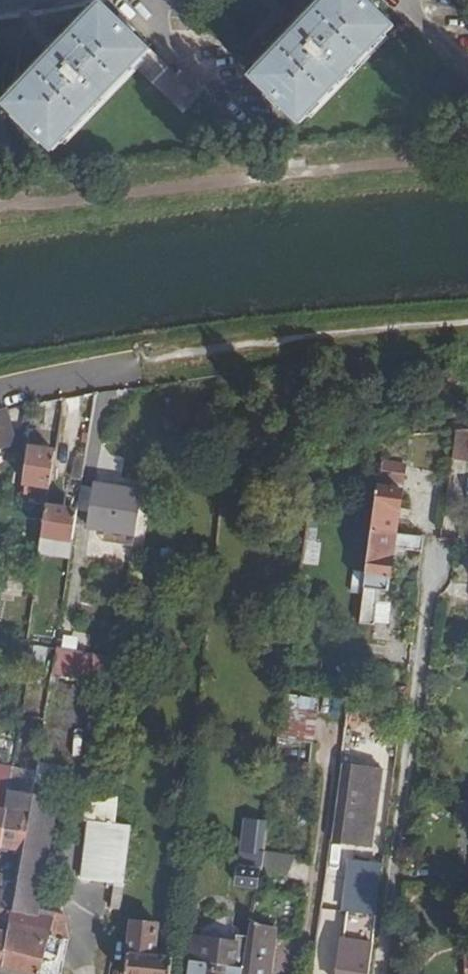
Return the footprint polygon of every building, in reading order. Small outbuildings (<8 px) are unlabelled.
[(393,27),(366,0),(327,0),(251,79),(297,125),(393,27)] [(198,95),(103,4),(7,102),(54,148),(132,66),(182,112),(198,95)] [(16,445),(10,419),(2,420),(1,412),(0,413),(0,448),(16,445)] [(455,432),(450,461),(465,463),(467,440),(467,431),(455,432)] [(52,486),(57,453),(30,449),(26,482),(52,486)] [(402,466),(378,463),(377,477),(400,481),(402,466)] [(89,530),(134,537),(142,494),(96,487),(89,530)] [(376,488),(371,530),(393,533),(399,491),(376,488)] [(48,507),(43,536),(72,541),(77,511),(48,507)] [(391,546),(418,549),(419,536),(393,533),(371,530),(358,623),(373,625),(378,588),(386,589),(391,546)] [(31,647),(27,672),(38,674),(43,648),(31,647)] [(55,650),(51,674),(112,685),(116,658),(55,650)] [(285,698),(283,740),(321,741),(323,700),(285,698)] [(335,797),(329,842),(369,846),(380,768),(344,762),(339,797),(335,797)] [(0,831),(0,848),(22,852),(31,789),(33,784),(34,776),(10,772),(4,808),(0,831)] [(14,891),(14,893),(32,895),(32,902),(35,902),(49,802),(50,792),(31,789),(22,852),(17,877),(14,891)] [(460,796),(459,817),(467,816),(467,797),(460,796)] [(35,902),(40,902),(54,804),(49,802),(35,902)] [(111,907),(121,910),(134,826),(115,823),(118,806),(114,805),(113,808),(87,804),(85,823),(89,823),(81,879),(115,885),(111,907)] [(234,882),(255,886),(259,852),(237,849),(234,882)] [(382,865),(353,862),(342,939),(350,940),(349,955),(338,954),(335,973),(368,973),(382,865)] [(329,906),(343,905),(343,866),(328,866),(329,906)] [(14,891),(17,877),(0,874),(0,888),(14,891)] [(11,910),(14,893),(14,891),(0,888),(0,909),(11,910)] [(3,965),(28,973),(58,973),(65,936),(49,933),(52,911),(34,907),(35,902),(32,902),(32,895),(14,893),(11,910),(9,921),(3,965)] [(3,965),(9,921),(11,910),(0,909),(0,965),(3,965)] [(174,958),(156,955),(159,924),(132,922),(128,973),(172,973),(174,958)] [(248,932),(236,931),(235,940),(193,936),(189,973),(242,973),(248,932)] [(273,936),(248,932),(242,973),(269,973),(273,936)]
